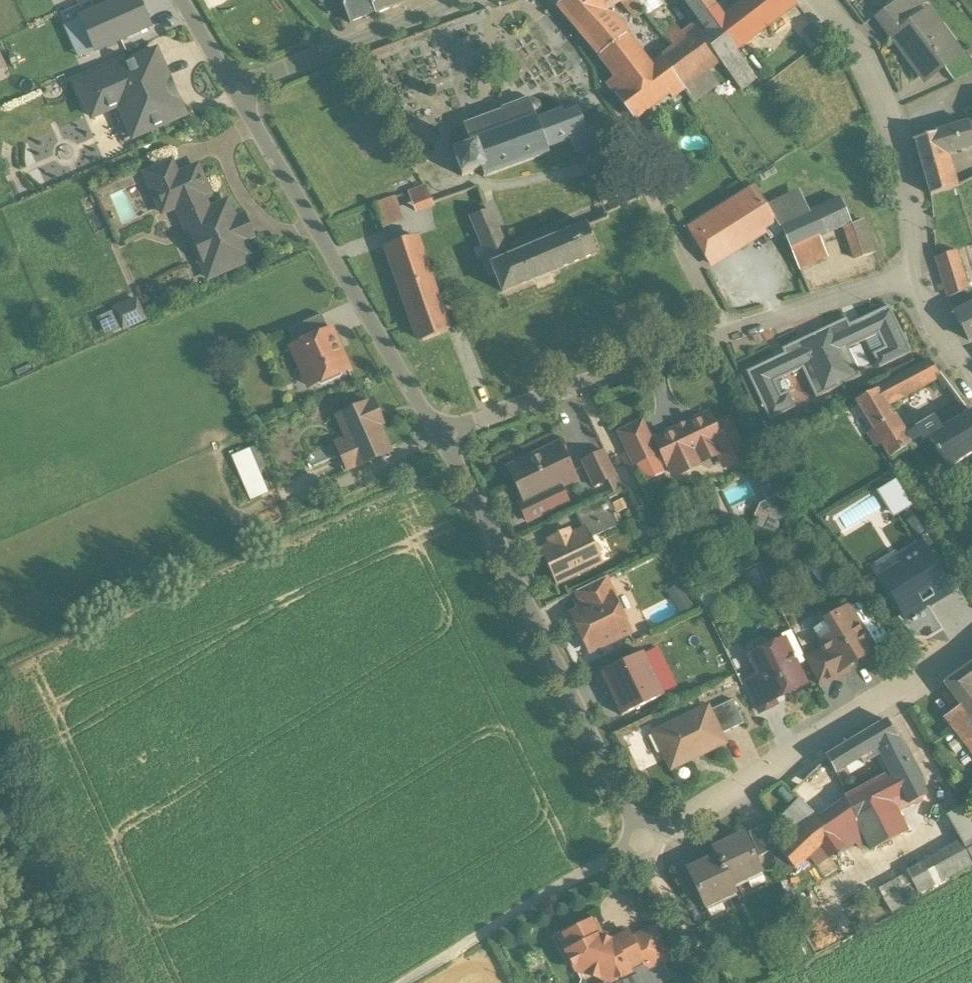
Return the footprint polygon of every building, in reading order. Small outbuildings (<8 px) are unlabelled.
[(150,29),(136,0),(127,0),(126,0),(95,14),(80,21),(95,54),(150,29)] [(95,14),(126,0),(94,0),(90,2),(95,14)] [(349,26),(374,16),(367,0),(338,0),(349,26)] [(374,16),(375,17),(403,6),(400,0),(367,0),(374,16)] [(556,9),(599,60),(624,40),(625,39),(604,15),(620,4),(617,0),(570,0),(556,9)] [(642,14),(630,0),(621,5),(621,6),(632,19),(636,19),(642,14)] [(699,25),(693,30),(706,48),(721,37),(714,28),(706,18),(715,12),(707,0),(681,0),(699,25)] [(740,8),(760,34),(796,6),(791,0),(751,0),(740,8)] [(875,19),(887,35),(924,7),(918,0),(900,0),(875,19)] [(924,7),(887,35),(890,40),(927,12),(924,7)] [(749,42),(760,34),(740,8),(729,17),(749,42)] [(729,17),(723,22),(715,12),(706,18),(714,28),(721,37),(734,54),(749,42),(729,17)] [(927,12),(890,40),(902,56),(905,54),(926,83),(943,70),(958,59),(957,58),(936,30),(939,28),(927,12)] [(706,48),(693,30),(682,38),(690,49),(679,57),(667,67),(683,92),(708,73),(720,65),(734,54),(721,37),(706,48)] [(682,38),(676,31),(668,37),(666,34),(662,38),(664,41),(679,57),(690,49),(682,38)] [(624,40),(599,60),(615,79),(606,87),(615,98),(650,72),(624,40)] [(664,41),(653,50),(663,62),(667,66),(667,67),(679,57),(664,41)] [(155,53),(77,88),(92,119),(128,103),(142,135),(184,117),(175,98),(172,99),(167,89),(171,87),(155,53)] [(734,54),(720,65),(728,75),(742,64),(734,54)] [(943,70),(953,84),(971,75),(971,67),(963,54),(957,58),(958,59),(943,70)] [(650,72),(615,98),(633,121),(668,94),(672,100),(683,92),(667,67),(667,66),(663,62),(650,72)] [(742,64),(728,75),(743,93),(756,82),(742,64)] [(708,73),(683,92),(692,106),(718,87),(708,73)] [(668,94),(633,121),(643,135),(677,108),(672,100),(668,94)] [(502,114),(463,129),(471,151),(453,158),(461,181),(480,174),(483,181),(548,157),(546,152),(569,143),(575,157),(581,155),(587,153),(591,151),(600,143),(596,132),(583,130),(578,115),(563,120),(561,115),(536,125),(534,121),(537,119),(539,116),(540,113),(539,109),(537,106),(534,105),(531,104),(528,104),(527,103),(501,113),(502,114)] [(914,142),(926,185),(947,178),(941,157),(971,148),(971,143),(967,126),(935,135),(935,136),(914,142)] [(587,153),(581,155),(585,166),(591,164),(587,153)] [(197,169),(173,179),(184,206),(202,198),(208,195),(197,169)] [(949,183),(951,192),(971,182),(971,172),(949,183)] [(947,178),(926,185),(929,198),(951,192),(949,183),(947,178)] [(227,204),(209,212),(202,198),(184,206),(173,179),(150,189),(162,215),(176,209),(197,258),(209,253),(219,276),(252,261),(244,243),(253,239),(243,219),(235,222),(227,204)] [(752,188),(687,229),(700,250),(717,240),(718,241),(721,238),(732,254),(763,235),(761,233),(763,232),(774,224),(775,224),(765,208),(752,188)] [(425,190),(408,196),(414,214),(432,207),(425,190)] [(797,193),(765,208),(775,224),(774,224),(781,234),(782,234),(780,229),(807,216),(797,193)] [(396,200),(373,207),(381,231),(403,224),(396,200)] [(807,216),(780,229),(782,234),(790,252),(818,239),(850,224),(840,203),(840,201),(807,216)] [(587,228),(510,261),(489,213),(471,221),(504,296),(599,255),(587,228)] [(774,224),(763,232),(769,242),(781,234),(774,224)] [(861,224),(844,231),(843,231),(854,262),(873,256),(866,234),(861,224)] [(447,335),(414,239),(387,248),(420,344),(447,335)] [(818,239),(790,252),(799,271),(826,259),(818,239)] [(955,253),(935,260),(948,300),(968,294),(955,253)] [(136,302),(114,312),(123,331),(144,321),(136,302)] [(953,317),(967,343),(971,340),(971,307),(953,317)] [(888,308),(849,327),(846,321),(829,329),(843,357),(826,365),(838,390),(860,379),(847,351),(877,337),(884,351),(872,356),(878,370),(910,355),(888,308)] [(321,317),(288,332),(295,348),(328,333),(321,317)] [(829,329),(813,337),(823,358),(826,365),(843,357),(829,329)] [(295,348),(291,350),(300,370),(308,373),(314,386),(315,386),(321,388),(327,385),(329,379),(348,371),(331,332),(328,333),(295,348)] [(813,337),(796,344),(806,366),(823,358),(813,337)] [(784,356),(746,374),(768,422),(795,410),(787,394),(780,398),(774,384),(801,371),(815,400),(838,390),(826,365),(823,358),(806,366),(796,344),(781,352),(784,356)] [(929,364),(877,393),(886,408),(940,379),(929,364)] [(886,408),(877,393),(855,404),(873,432),(867,436),(876,449),(882,445),(901,433),(886,408)] [(372,405),(338,419),(352,451),(341,456),(348,472),(389,454),(377,427),(381,425),(372,405)] [(940,432),(933,421),(915,431),(922,442),(928,439),(947,471),(971,455),(971,416),(971,414),(940,432)] [(686,432),(658,445),(673,476),(700,463),(697,458),(700,450),(708,447),(715,449),(723,467),(744,457),(727,422),(712,429),(706,418),(684,429),(686,432)] [(640,425),(620,435),(629,454),(650,444),(640,425)] [(901,433),(882,445),(890,459),(909,447),(901,433)] [(650,444),(629,454),(634,464),(654,454),(650,444)] [(558,445),(508,469),(524,503),(519,505),(528,523),(551,512),(543,497),(575,481),(558,445)] [(248,450),(232,457),(236,468),(253,461),(248,450)] [(604,453),(581,465),(592,488),(616,477),(604,453)] [(253,461),(236,468),(251,502),(268,494),(254,461),(253,461)] [(724,493),(735,516),(765,501),(753,478),(724,493)] [(834,540),(888,510),(875,486),(821,516),(834,540)] [(893,518),(907,510),(894,487),(880,495),(893,518)] [(607,499),(574,514),(583,532),(584,531),(589,541),(618,527),(612,517),(615,515),(607,499)] [(777,519),(762,513),(756,526),(760,528),(757,535),(768,540),(777,519)] [(568,533),(557,538),(559,543),(541,552),(557,586),(588,571),(586,567),(598,561),(589,541),(584,531),(583,532),(571,538),(568,533)] [(880,580),(905,623),(928,609),(951,596),(922,547),(901,559),(904,565),(880,580)] [(604,580),(576,594),(584,612),(598,605),(597,602),(612,595),(604,580)] [(584,612),(572,617),(589,653),(628,634),(610,597),(612,596),(612,595),(597,602),(598,605),(584,612)] [(928,609),(905,623),(899,625),(912,641),(927,642),(942,632),(928,609)] [(872,654),(845,611),(824,624),(824,625),(825,626),(828,625),(835,637),(820,646),(819,646),(823,653),(824,653),(840,678),(847,675),(845,671),(872,654)] [(824,625),(812,633),(820,646),(835,637),(828,625),(825,626),(824,625)] [(787,653),(772,660),(767,651),(750,659),(759,679),(761,678),(772,703),(804,688),(787,653)] [(823,653),(804,662),(817,688),(840,678),(824,653),(823,653)] [(643,656),(600,676),(620,718),(663,698),(643,656)] [(943,686),(960,708),(971,724),(971,665),(943,686)] [(759,679),(745,686),(759,715),(775,707),(772,703),(761,678),(759,679)] [(731,703),(709,714),(720,737),(743,726),(731,703)] [(960,708),(943,721),(971,757),(971,724),(960,708)] [(685,725),(683,721),(653,736),(670,772),(724,746),(720,737),(709,714),(685,725)] [(886,724),(849,746),(858,762),(862,767),(881,756),(892,778),(893,778),(908,807),(924,798),(894,741),(896,740),(886,724)] [(849,746),(825,760),(848,801),(863,794),(848,768),(858,762),(849,746)] [(892,778),(877,786),(893,815),(908,807),(893,778),(892,778)] [(848,801),(845,803),(862,838),(870,853),(904,836),(893,815),(877,786),(863,794),(848,801)] [(845,803),(818,821),(794,842),(779,856),(793,871),(818,848),(828,861),(862,838),(845,803)] [(772,823),(748,835),(759,859),(784,847),(772,823)] [(716,859),(687,873),(704,909),(735,895),(731,888),(761,874),(743,837),(713,852),(716,859)] [(906,876),(917,897),(971,867),(971,840),(906,876)] [(908,887),(882,902),(890,915),(916,900),(908,887)] [(590,924),(564,937),(572,952),(566,954),(576,973),(581,970),(584,976),(602,981),(607,979),(609,982),(612,982),(642,968),(643,967),(630,942),(627,936),(612,944),(597,939),(590,924)] [(653,930),(630,942),(643,967),(642,968),(645,973),(661,965),(669,961),(653,930)] [(612,982),(664,982),(669,980),(661,965),(645,973),(642,968),(612,982)]
